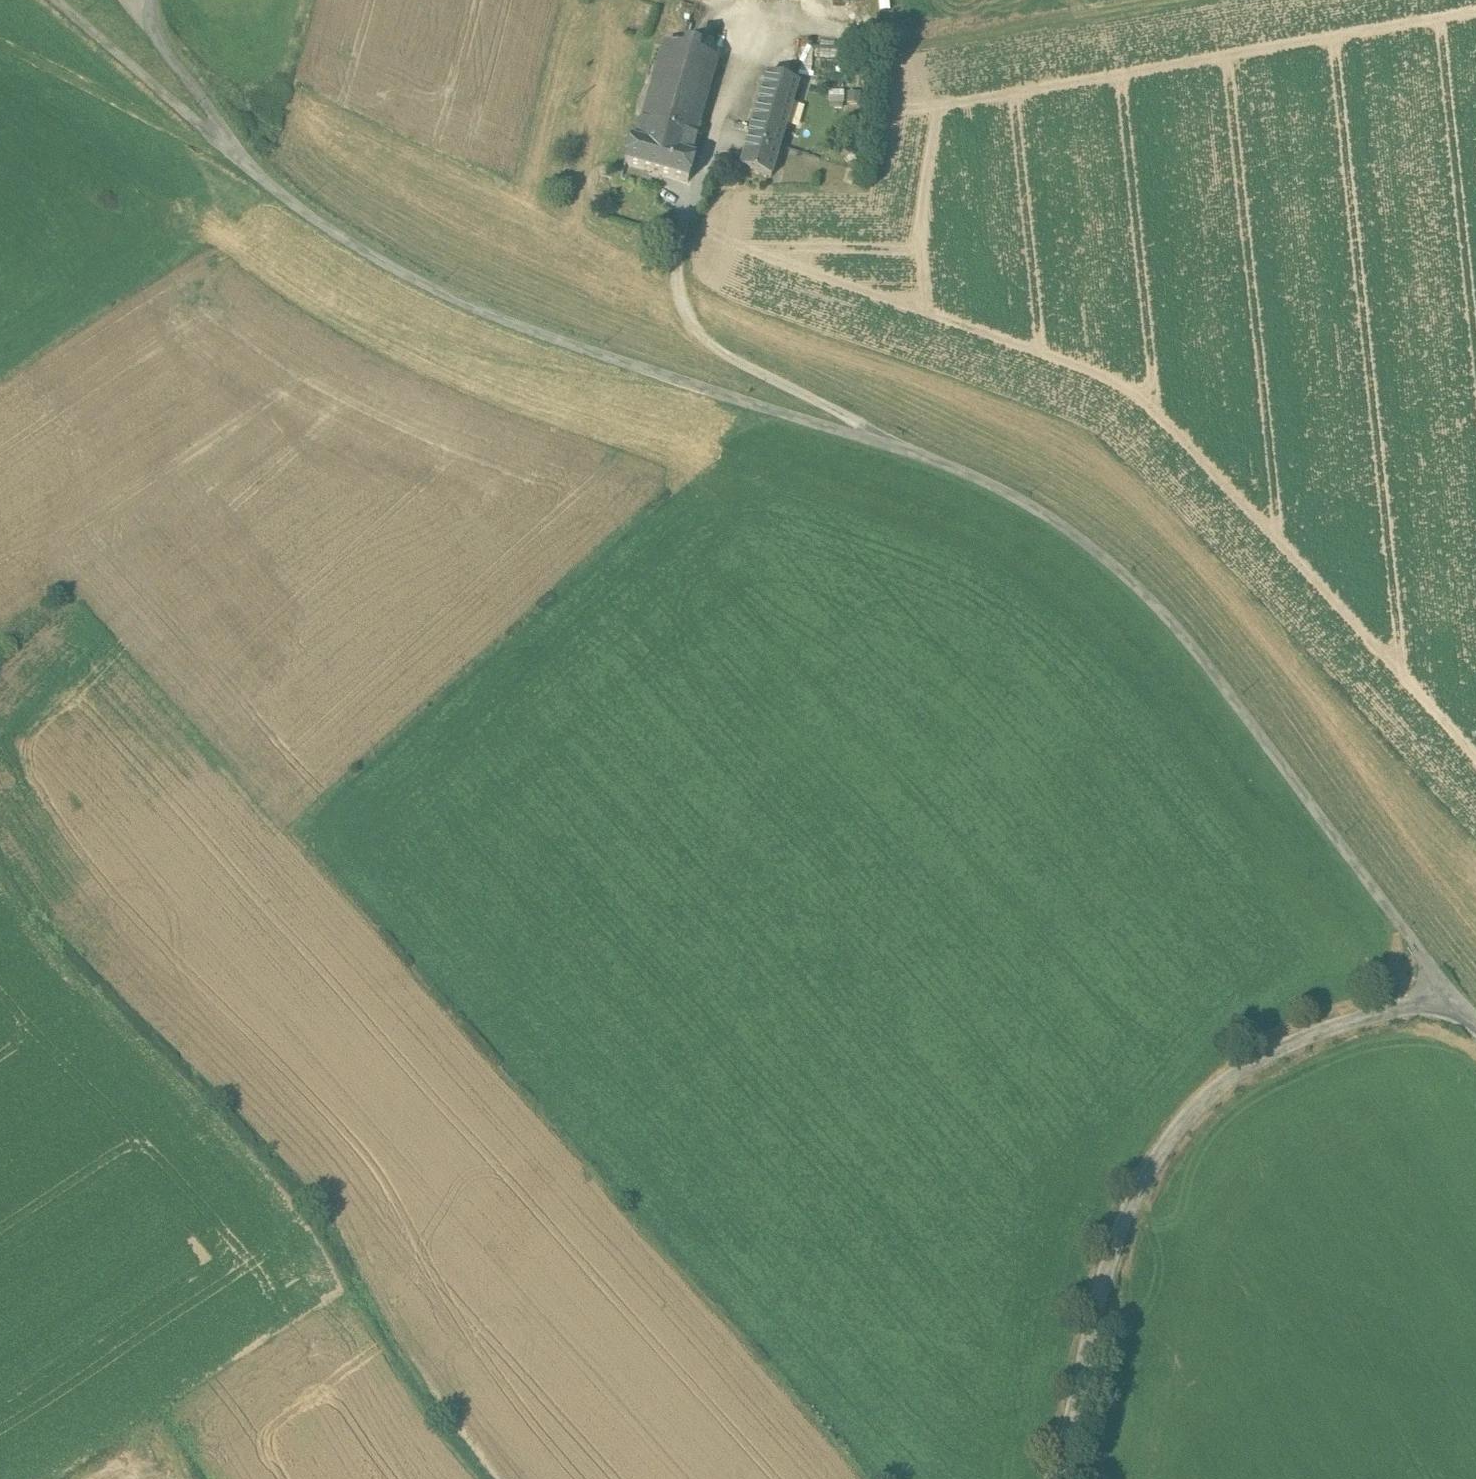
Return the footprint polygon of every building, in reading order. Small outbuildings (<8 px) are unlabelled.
[(665,47),(642,124),(696,140),(719,62),(665,47)] [(799,85),(768,76),(741,169),(772,178),(799,85)] [(642,124),(636,144),(690,159),(696,140),(642,124)] [(688,184),(695,161),(690,159),(636,144),(631,142),(624,165),(688,184)]
